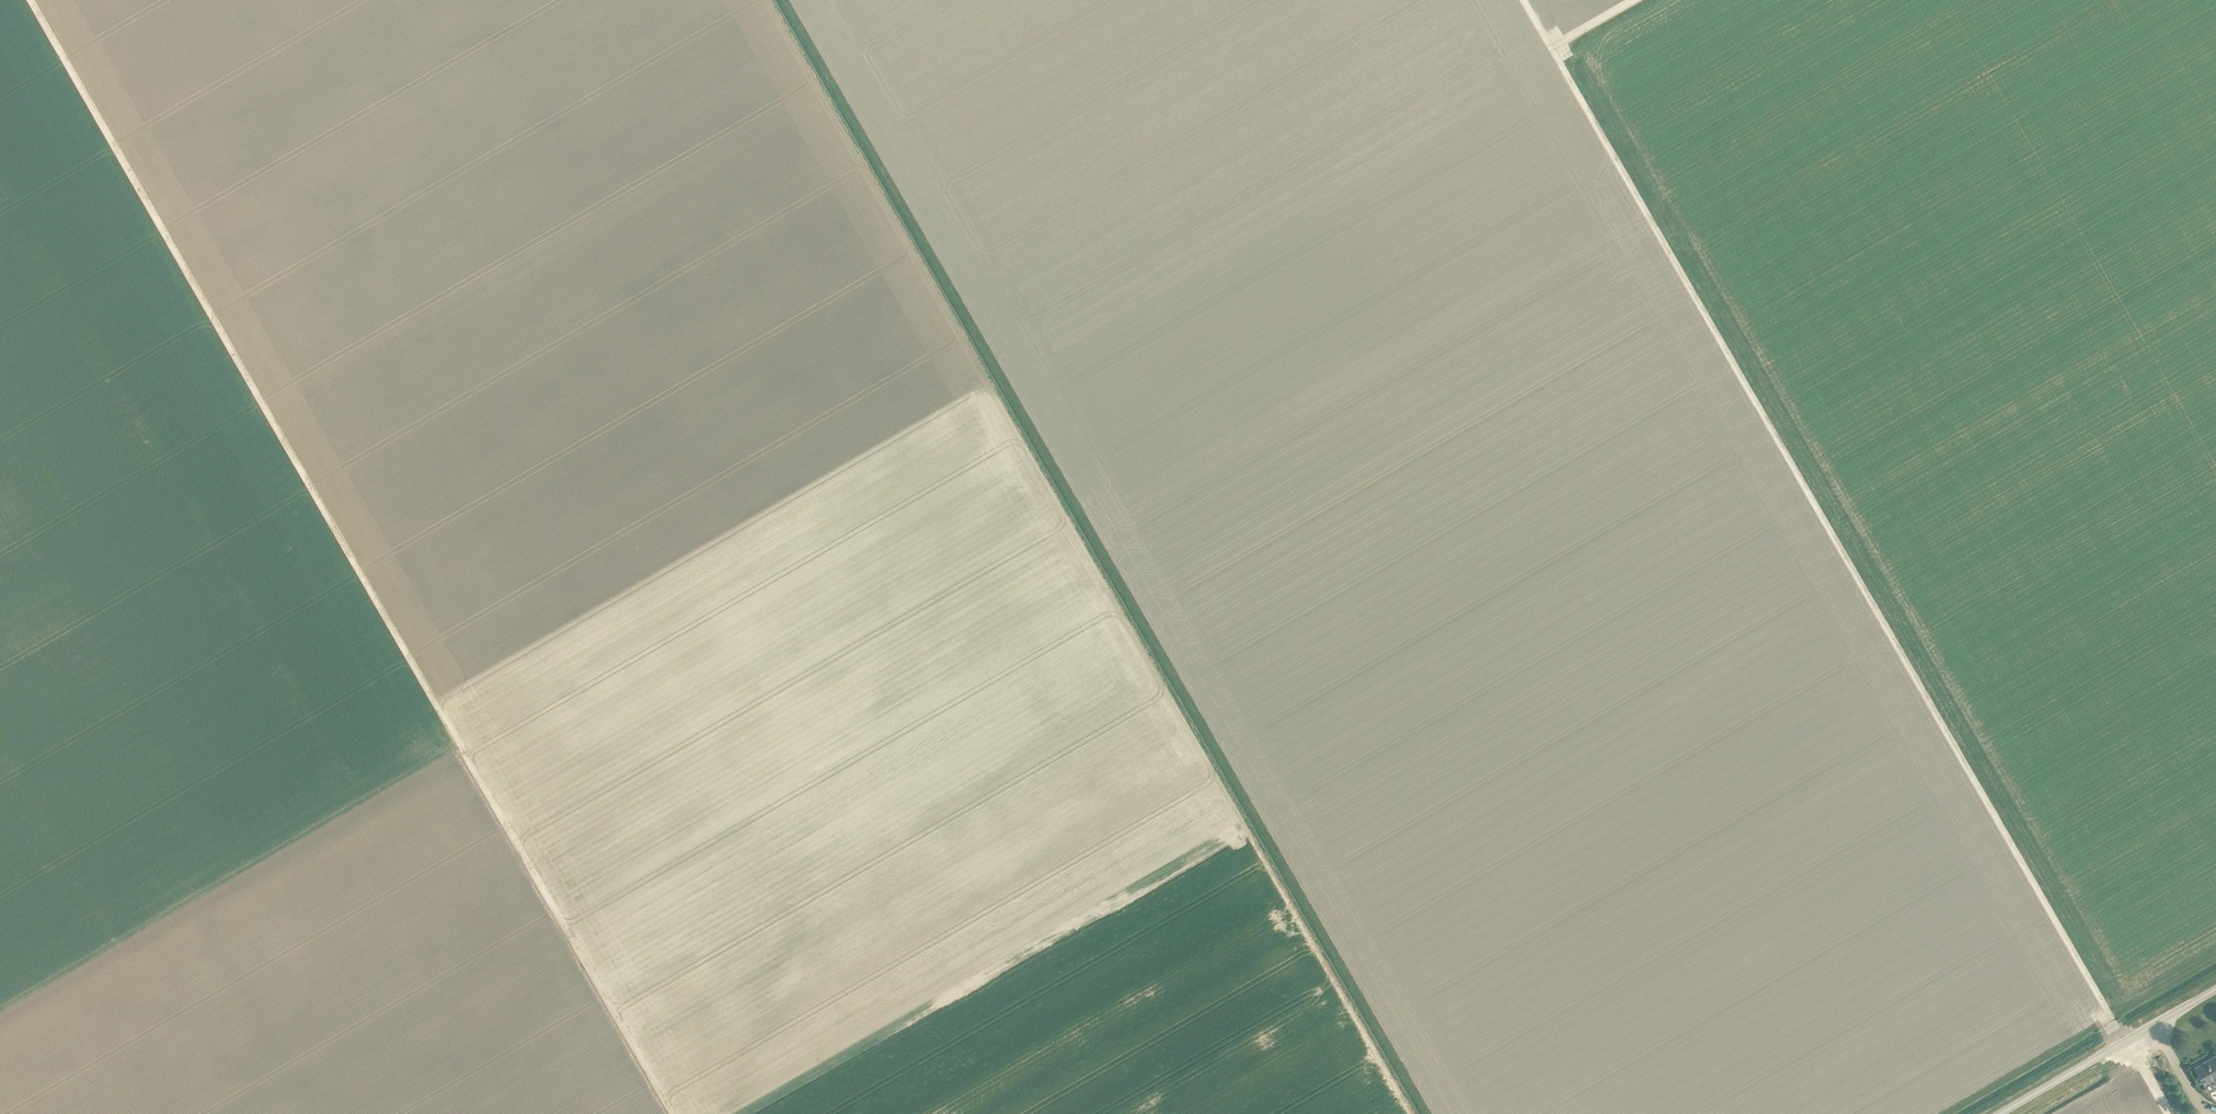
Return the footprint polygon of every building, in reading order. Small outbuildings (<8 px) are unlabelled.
[(2207,1060),(2194,1067),(2204,1085),(2215,1078),(2215,1057),(2207,1062),(2207,1060)]
